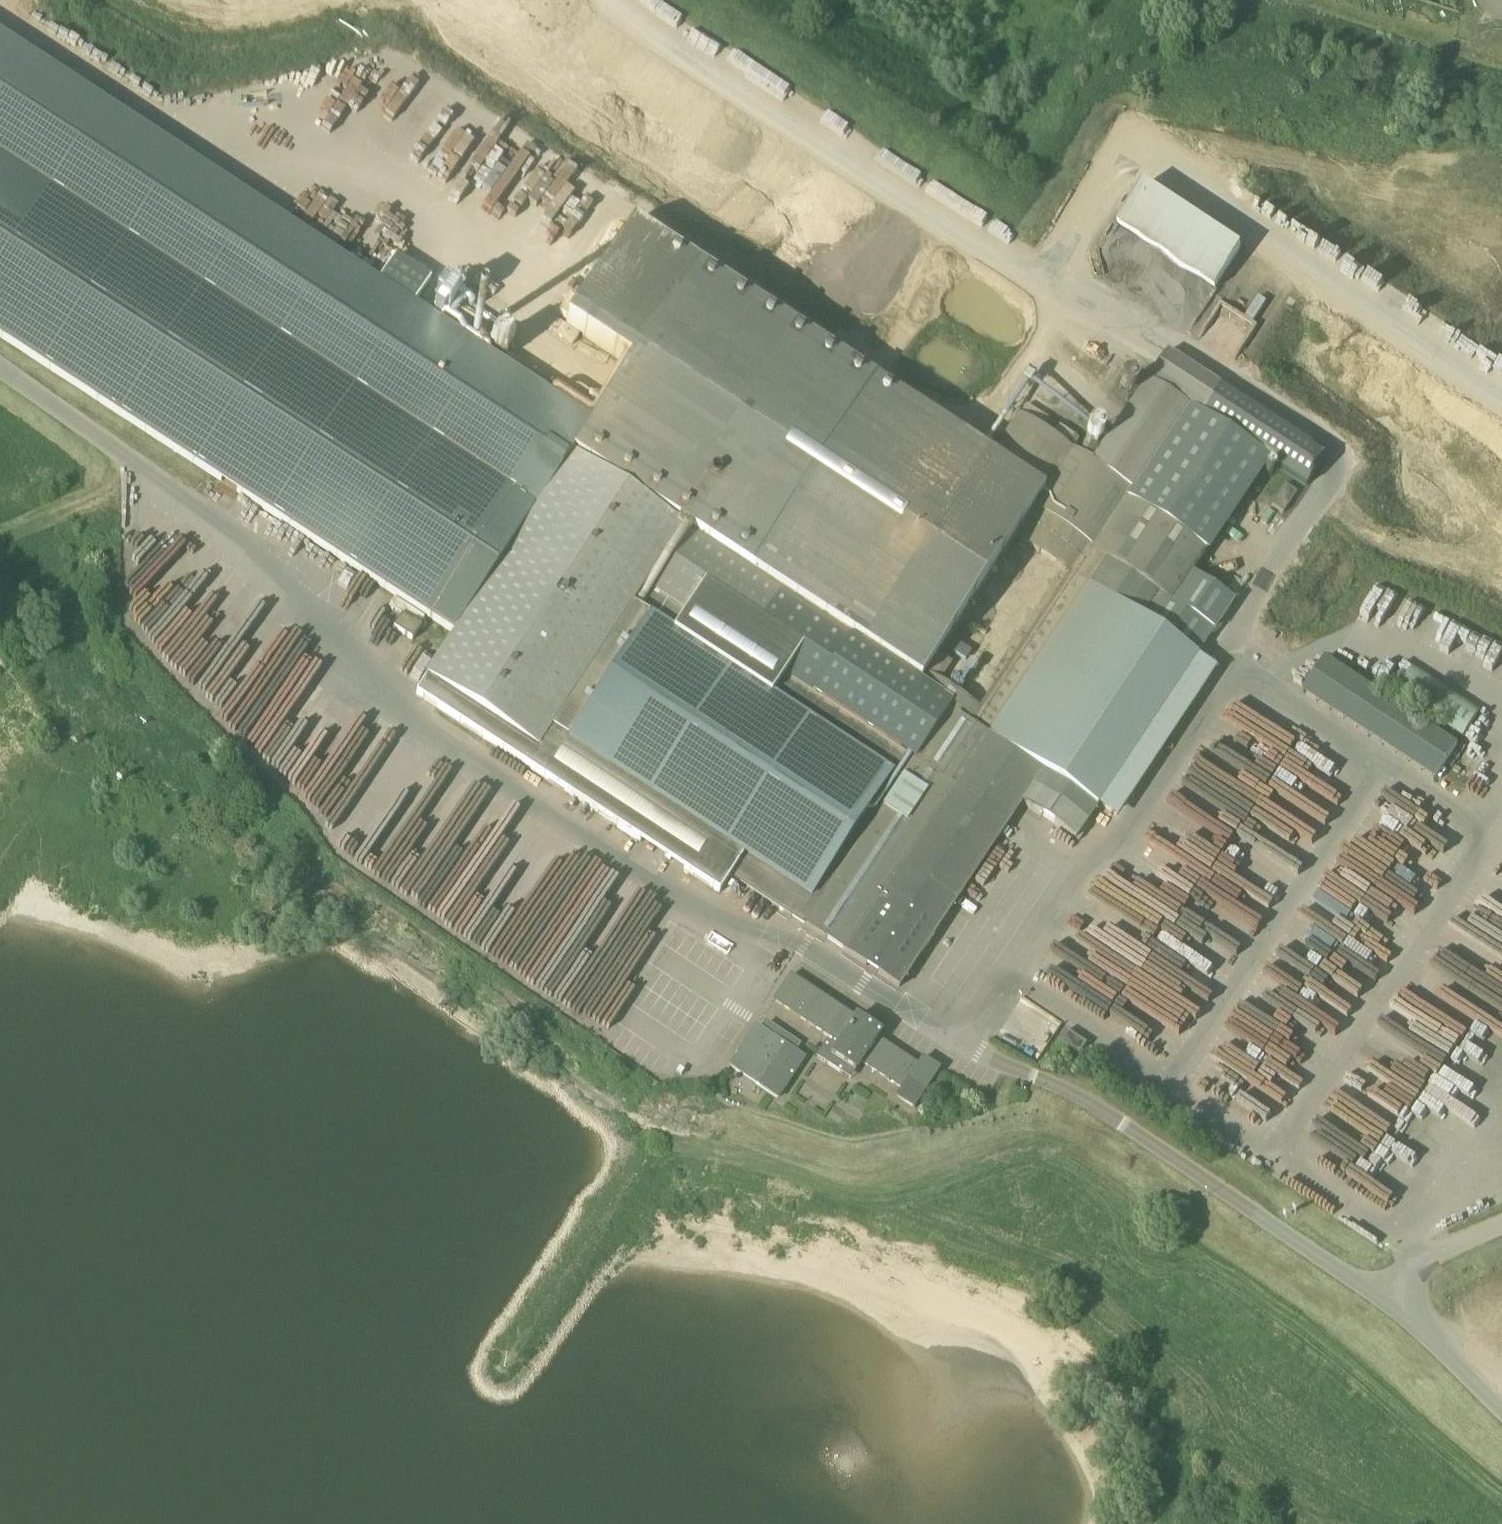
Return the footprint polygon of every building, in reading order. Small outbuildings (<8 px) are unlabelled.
[(1019,413),(990,456),(697,263),(594,424),(0,34),(0,338),(454,636),(415,694),(719,894),(729,877),(803,926),(899,989),(1022,803),(1077,839),(1099,805),(1214,631),(1215,632),(1234,601),(1193,574),(1207,552),(1208,553),(1269,462),(1305,486),(1325,458),(1219,387),(1167,352),(1147,381),(1146,380),(1091,463),(1072,449),(1079,439),(1059,426),(1052,436),(1019,413)] [(408,122),(426,94),(390,70),(384,80),(374,74),(358,98),(381,113),(386,107),(408,122)] [(1216,289),(1242,250),(1144,186),(1119,224),(1186,268),(1216,289)] [(573,345),(580,335),(557,320),(551,330),(573,345)] [(1025,404),(1021,412),(1042,424),(1047,416),(1025,404)] [(1434,780),(1458,745),(1326,657),(1303,693),(1434,780)] [(1398,693),(1468,731),(1482,707),(1412,668),(1398,693)] [(855,1018),(790,977),(774,1001),(829,1036),(816,1057),(849,1077),(853,1071),(854,1072),(860,1063),(901,1089),(897,1096),(915,1108),(939,1070),(921,1058),(917,1064),(876,1038),(880,1032),(856,1016),(855,1018)] [(759,1086),(786,1044),(756,1024),(729,1066),(759,1086)] [(1080,1054),(1087,1043),(1068,1030),(1060,1041),(1080,1054)]
